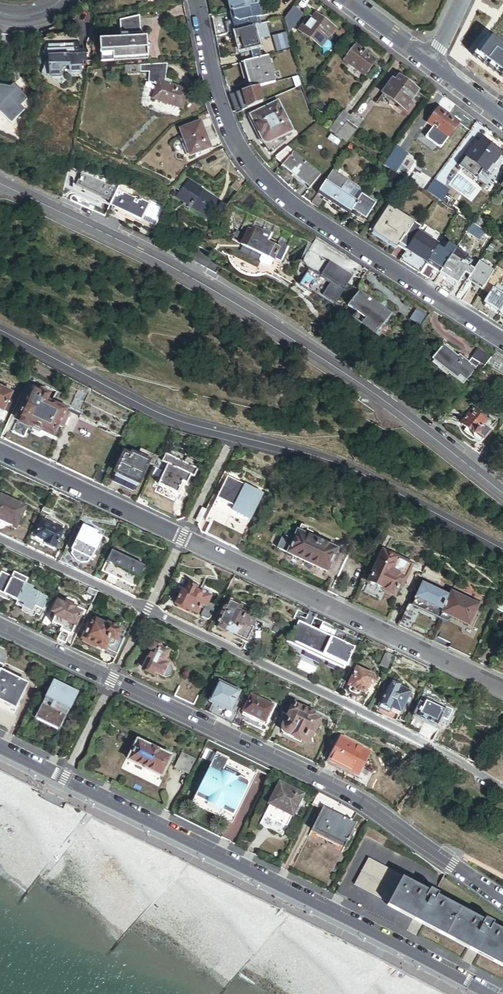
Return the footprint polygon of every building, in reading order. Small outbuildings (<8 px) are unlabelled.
[(257,9),(255,0),(226,0),(227,1),(230,16),(257,9)] [(265,25),(268,25),(267,20),(258,22),(258,20),(267,17),(264,7),(257,9),(230,16),(231,20),(232,23),(224,24),(226,35),(234,33),(252,28),(265,25)] [(287,34),(302,16),(293,9),(284,20),(287,34)] [(147,22),(146,16),(124,20),(125,35),(138,34),(148,33),(147,22)] [(325,42),(333,31),(321,21),(316,18),(313,23),(310,20),(300,33),(323,51),(329,44),(325,42)] [(269,39),(265,25),(252,28),(256,42),(269,39)] [(249,52),(258,50),(256,42),(252,28),(234,33),(239,50),(240,54),(249,52)] [(150,55),(149,39),(139,40),(138,34),(125,35),(125,42),(119,42),(120,57),(115,58),(116,63),(138,61),(138,56),(150,55)] [(275,52),(288,49),(285,34),(272,37),(275,52)] [(491,40),(479,57),(502,75),(502,49),(491,40)] [(86,65),(86,49),(86,44),(79,44),(55,43),(46,52),(50,55),(50,59),(48,63),(50,62),(50,74),(63,75),(63,71),(86,72),(86,65)] [(115,58),(114,43),(104,43),(106,64),(116,63),(115,58)] [(344,63),(364,78),(376,62),(367,56),(356,47),(344,63)] [(260,60),(258,50),(249,52),(249,54),(251,62),(260,60)] [(249,54),(240,57),(242,65),(251,62),(249,54)] [(258,87),(275,83),(269,58),(260,60),(251,62),(242,65),(246,82),(248,89),(258,87)] [(183,91),(172,87),(173,83),(171,82),(172,78),(166,76),(167,64),(124,67),(124,75),(149,73),(149,85),(157,87),(152,100),(182,111),(189,93),(183,91)] [(412,106),(409,103),(417,93),(407,86),(396,77),(385,93),(404,108),(403,110),(409,114),(414,108),(412,107),(412,106)] [(295,90),(301,87),(298,78),(292,79),(295,90)] [(29,98),(13,86),(10,89),(5,89),(5,83),(0,82),(0,107),(2,107),(11,114),(13,112),(21,118),(28,109),(23,106),(29,98)] [(246,110),(262,103),(258,87),(248,89),(241,91),(229,95),(233,107),(236,113),(246,110)] [(268,145),(291,133),(277,104),(250,118),(260,137),(262,143),(266,145),(268,145)] [(326,129),(336,136),(350,116),(341,109),(326,129)] [(433,129),(448,140),(459,125),(447,116),(439,109),(427,125),(433,129)] [(336,136),(346,144),(360,123),(350,116),(336,136)] [(189,159),(211,151),(205,137),(200,123),(179,131),(189,159)] [(448,140),(433,129),(425,139),(441,150),(448,140)] [(492,166),(500,155),(489,147),(479,140),(466,157),(490,175),(495,168),(492,166)] [(293,154),(287,149),(275,159),(283,166),(293,154)] [(383,167),(394,174),(405,158),(406,157),(396,149),(383,167)] [(310,190),(321,176),(293,154),(283,166),(283,167),(303,184),(310,190)] [(411,172),(407,170),(412,163),(405,158),(394,174),(405,181),(411,172)] [(363,193),(348,183),(337,175),(332,172),(311,205),(318,209),(325,198),(335,204),(341,208),(343,209),(350,214),(357,203),(361,197),(363,193)] [(411,172),(405,181),(424,193),(425,192),(429,185),(411,172)] [(96,207),(108,213),(119,190),(83,174),(78,186),(86,190),(93,193),(85,208),(94,212),(96,207)] [(217,209),(213,206),(216,202),(205,193),(188,180),(176,195),(205,217),(211,209),(221,217),(224,212),(218,207),(217,209)] [(425,192),(432,197),(439,187),(432,182),(429,185),(425,192)] [(240,190),(234,185),(231,189),(237,194),(240,190)] [(448,193),(439,187),(432,197),(440,203),(448,193)] [(137,217),(142,220),(150,203),(119,189),(119,190),(108,213),(126,221),(130,214),(137,217)] [(358,222),(363,225),(375,206),(361,197),(357,203),(350,214),(348,216),(358,222)] [(162,209),(150,203),(142,220),(154,225),(162,209)] [(406,252),(415,239),(421,229),(386,207),(370,231),(393,245),(397,248),(398,247),(406,252)] [(473,225),(466,221),(462,228),(468,232),(473,225)] [(451,228),(465,237),(468,232),(462,228),(454,223),(451,228)] [(468,232),(481,240),(486,233),(473,225),(468,232)] [(281,262),(287,250),(280,247),(281,246),(248,230),(241,245),(262,255),(273,261),(274,259),(281,262)] [(427,266),(436,252),(415,239),(406,252),(405,254),(413,259),(411,262),(416,265),(418,262),(424,266),(425,265),(427,266)] [(436,272),(440,275),(455,252),(456,251),(442,242),(437,250),(436,252),(427,266),(436,272)] [(215,260),(217,256),(199,245),(189,258),(214,273),(219,263),(215,260)] [(328,262),(313,252),(307,267),(308,268),(344,291),(353,278),(328,262)] [(455,289),(464,275),(469,278),(473,273),(475,268),(472,266),(472,264),(466,260),(467,259),(455,252),(440,275),(448,280),(446,283),(450,286),(455,289)] [(413,259),(405,254),(399,262),(414,272),(420,276),(425,268),(427,266),(425,265),(424,266),(418,262),(416,265),(411,262),(413,259)] [(474,287),(482,291),(494,273),(479,263),(475,268),(473,273),(469,278),(474,282),(472,285),(474,287)] [(344,291),(308,268),(306,271),(308,272),(299,286),(333,309),(344,291)] [(428,280),(432,273),(425,268),(420,276),(428,280)] [(502,309),(502,297),(501,296),(493,291),(497,286),(502,276),(502,272),(497,268),(494,273),(482,291),(490,297),(485,305),(493,310),(499,314),(502,309)] [(502,292),(502,290),(497,286),(493,291),(501,296),(502,292)] [(363,324),(376,335),(391,316),(376,304),(361,292),(349,307),(366,321),(363,324)] [(429,317),(417,309),(409,320),(421,328),(429,317)] [(442,372),(463,386),(479,364),(485,367),(491,359),(476,349),(468,362),(460,356),(458,358),(443,346),(433,361),(435,362),(431,367),(440,374),(442,372)] [(4,414),(13,395),(0,388),(0,412),(4,414)] [(53,424),(59,427),(66,411),(47,402),(50,396),(34,389),(19,422),(33,428),(33,427),(34,427),(45,432),(49,434),(53,424)] [(78,398),(85,402),(89,394),(81,391),(78,398)] [(70,409),(84,415),(89,404),(85,402),(78,398),(76,397),(70,409)] [(484,441),(491,432),(484,427),(488,422),(479,415),(480,413),(475,409),(462,425),(467,429),(465,432),(469,435),(474,439),(475,438),(479,441),(472,449),(479,455),(488,444),(484,441)] [(63,429),(66,428),(71,416),(71,414),(66,411),(59,427),(63,429)] [(49,434),(54,437),(59,427),(53,424),(49,434)] [(479,455),(486,460),(494,449),(488,444),(479,455)] [(116,475),(140,486),(149,465),(154,468),(159,458),(143,450),(140,457),(128,451),(116,475)] [(184,484),(187,485),(192,476),(173,468),(175,463),(160,456),(159,458),(154,468),(163,472),(159,480),(162,481),(159,487),(169,491),(178,496),(184,484)] [(94,484),(104,488),(110,474),(101,470),(94,484)] [(136,492),(140,486),(116,475),(113,482),(124,487),(136,492)] [(230,548),(237,532),(225,526),(229,517),(231,518),(233,513),(250,521),(263,494),(223,476),(216,490),(220,493),(208,518),(213,521),(206,537),(217,542),(230,548)] [(17,528),(27,507),(0,494),(0,534),(6,537),(26,547),(32,535),(17,528)] [(58,501),(50,497),(44,510),(52,514),(58,501)] [(49,548),(54,551),(63,532),(62,532),(63,529),(59,527),(58,530),(42,522),(37,533),(34,532),(32,535),(26,547),(36,551),(42,540),(46,542),(44,546),(49,548)] [(310,566),(338,579),(349,557),(311,539),(312,535),(306,533),(308,530),(300,526),(292,543),(281,537),(275,549),(310,566)] [(101,565),(92,561),(102,540),(92,535),(93,533),(88,531),(87,533),(77,528),(60,563),(78,571),(94,579),(101,565)] [(379,551),(384,553),(391,539),(386,537),(379,551)] [(150,592),(137,585),(146,567),(113,551),(99,581),(118,590),(137,599),(145,600),(150,592)] [(411,567),(423,573),(429,559),(417,553),(411,567)] [(406,580),(404,579),(410,567),(383,554),(369,585),(383,592),(384,595),(390,597),(392,596),(395,597),(400,587),(404,586),(406,580)] [(9,618),(25,585),(1,574),(0,575),(0,599),(6,602),(1,614),(9,618)] [(469,627),(479,606),(456,595),(454,599),(450,597),(423,584),(412,607),(408,605),(401,620),(414,626),(421,611),(440,620),(442,615),(456,621),(469,627)] [(39,618),(48,599),(34,593),(36,590),(25,585),(9,618),(18,622),(23,610),(31,614),(39,618)] [(207,623),(209,622),(215,609),(207,605),(210,598),(202,595),(202,596),(199,595),(200,591),(188,586),(185,593),(182,592),(176,605),(188,611),(188,610),(195,613),(198,615),(201,609),(204,610),(201,617),(202,620),(207,623)] [(84,599),(93,603),(96,597),(87,593),(84,599)] [(254,629),(251,628),(255,619),(239,611),(241,607),(229,601),(217,627),(219,627),(218,630),(225,633),(225,631),(228,632),(228,631),(235,634),(234,636),(240,638),(247,642),(254,629)] [(70,636),(71,637),(81,615),(84,616),(86,611),(78,607),(76,612),(73,611),(75,608),(68,605),(67,608),(58,604),(54,614),(57,615),(52,625),(58,627),(62,629),(61,632),(62,632),(58,641),(66,645),(70,636)] [(411,632),(414,626),(401,620),(398,626),(411,632)] [(118,656),(129,632),(118,627),(116,630),(109,626),(108,628),(94,621),(89,631),(87,630),(84,637),(86,638),(83,642),(98,649),(103,651),(104,649),(105,646),(110,649),(109,651),(118,656)] [(344,665),(352,649),(297,623),(290,639),(322,654),(344,665)] [(174,670),(173,666),(165,662),(171,649),(152,640),(149,647),(151,651),(152,651),(145,667),(147,667),(146,670),(153,674),(154,671),(158,673),(166,677),(172,675),(174,670)] [(1,672),(10,653),(0,648),(0,674),(1,672)] [(267,662),(273,665),(279,652),(273,649),(267,662)] [(274,666),(288,672),(295,659),(280,652),(274,666)] [(380,667),(388,671),(395,657),(386,653),(380,667)] [(370,685),(374,683),(373,677),(357,670),(349,687),(347,691),(348,695),(352,697),(356,699),(359,698),(362,693),(366,692),(370,685)] [(17,707),(27,686),(1,672),(0,674),(0,700),(0,699),(8,702),(17,707)] [(200,687),(181,678),(172,697),(191,706),(200,687)] [(62,707),(67,710),(76,693),(54,683),(37,718),(52,725),(62,707)] [(241,708),(234,705),(240,693),(219,683),(209,703),(219,708),(230,713),(225,722),(233,725),(241,708)] [(408,704),(411,699),(409,697),(411,693),(391,683),(390,685),(387,683),(382,692),(386,694),(376,714),(386,719),(392,721),(396,723),(401,714),(406,703),(408,704)] [(254,721),(266,727),(279,701),(271,697),(269,700),(254,692),(245,710),(241,708),(233,725),(240,729),(246,718),(254,721)] [(47,725),(59,731),(77,694),(76,693),(67,710),(62,707),(52,725),(37,718),(36,720),(47,725)] [(444,707),(444,708),(428,701),(429,699),(423,696),(417,708),(419,709),(416,716),(425,721),(419,734),(427,739),(429,739),(440,717),(446,721),(451,710),(444,707)] [(311,719),(310,720),(293,712),(297,703),(287,698),(276,721),(285,726),(283,729),(285,729),(283,732),(296,739),(305,743),(308,738),(312,740),(320,723),(311,719)] [(357,763),(363,766),(369,752),(340,738),(329,760),(343,767),(353,772),(357,763)] [(143,769),(162,778),(171,759),(138,742),(128,761),(143,769)] [(176,768),(189,775),(196,761),(183,754),(176,768)] [(237,806),(253,773),(216,755),(192,805),(231,824),(239,807),(237,806)] [(353,772),(358,775),(363,766),(357,763),(353,772)] [(285,813),(293,817),(302,797),(280,786),(267,813),(280,819),(282,820),(285,813)] [(322,813),(323,809),(329,799),(319,794),(314,803),(312,808),(322,813)] [(313,829),(346,846),(356,826),(323,809),(322,813),(313,829)] [(280,819),(267,813),(260,826),(268,829),(274,832),(280,819)] [(283,837),(293,817),(285,813),(282,820),(280,819),(274,832),(283,837)] [(344,850),(346,846),(313,829),(311,834),(329,843),(344,850)] [(390,903),(402,879),(367,861),(355,885),(390,903)] [(390,903),(500,961),(502,955),(502,933),(489,926),(490,923),(481,918),(480,921),(432,896),(434,893),(426,888),(424,891),(402,879),(390,903)] [(498,964),(500,961),(390,903),(388,906),(416,921),(475,952),(498,964)]
